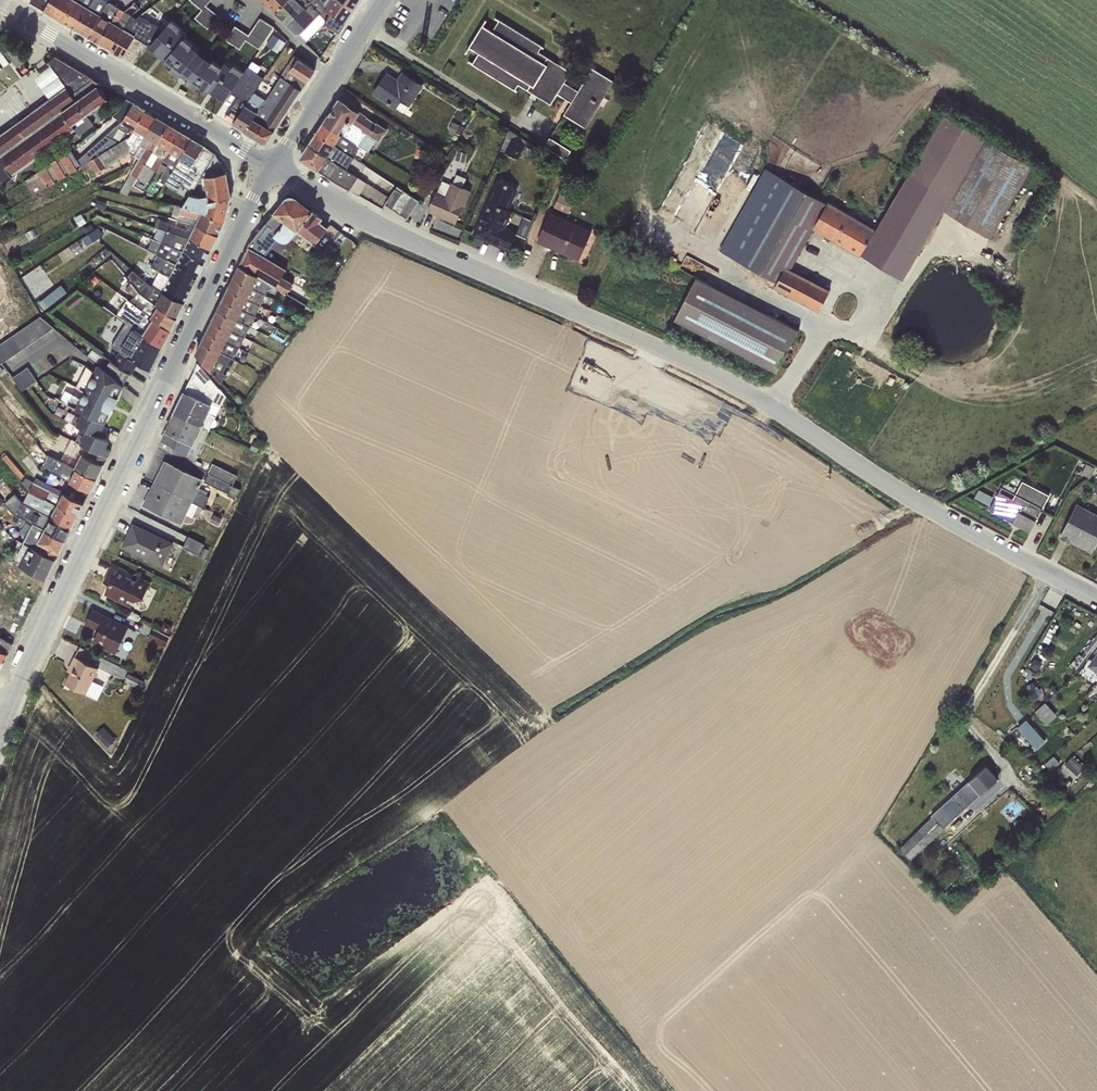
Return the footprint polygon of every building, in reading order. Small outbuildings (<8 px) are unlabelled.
[(62,0),(31,0),(29,2),(52,16),(62,0)] [(52,16),(63,22),(77,0),(62,0),(52,16)] [(63,22),(76,29),(92,0),(77,0),(63,22)] [(76,29),(87,36),(107,1),(105,0),(92,0),(76,29)] [(201,10),(194,18),(207,29),(218,16),(205,5),(210,0),(189,0),(201,10)] [(287,0),(260,0),(274,14),(287,0)] [(274,14),(285,25),(311,0),(287,0),(274,14)] [(285,25),(294,34),(299,34),(306,41),(324,22),(331,13),(325,9),(317,0),(311,0),(285,25)] [(325,9),(331,13),(324,22),(339,32),(355,8),(342,0),(317,0),(325,9)] [(355,8),(360,0),(342,0),(355,8)] [(107,1),(87,36),(99,44),(119,8),(107,1)] [(119,8),(99,44),(110,51),(132,15),(138,10),(133,4),(124,11),(119,8)] [(122,58),(135,37),(149,46),(151,44),(163,30),(139,16),(136,18),(132,15),(110,51),(122,58)] [(485,19),(465,52),(466,53),(470,48),(478,53),(472,63),(468,60),(467,62),(516,92),(517,90),(515,89),(518,85),(531,93),(529,97),(534,100),(536,97),(550,105),(557,94),(570,102),(578,90),(564,82),(571,71),(538,52),(541,47),(543,49),(543,47),(494,17),(493,18),(498,21),(492,31),(483,26),(487,20),(485,19)] [(259,49),(273,27),(259,18),(248,35),(234,26),(224,40),(239,49),(245,41),(259,49)] [(181,28),(171,20),(163,30),(151,44),(160,53),(161,52),(164,54),(182,33),(179,30),(181,28)] [(182,33),(164,54),(167,57),(165,59),(173,66),(170,69),(179,77),(180,75),(187,81),(186,83),(195,89),(198,85),(207,91),(209,87),(213,89),(227,65),(224,62),(221,67),(213,62),(212,63),(191,46),(192,45),(183,38),(185,36),(182,33)] [(272,34),(265,45),(277,53),(284,42),(272,34)] [(12,45),(5,50),(18,67),(25,62),(12,45)] [(49,99),(3,132),(2,130),(0,131),(0,184),(75,130),(79,135),(94,125),(88,117),(93,113),(91,110),(107,99),(98,86),(101,85),(102,84),(55,56),(47,63),(50,66),(65,87),(49,99)] [(294,56),(280,77),(301,90),(314,70),(294,56)] [(227,65),(213,89),(216,91),(215,92),(227,98),(230,92),(243,72),(233,65),(231,67),(227,65)] [(50,66),(34,77),(49,99),(65,87),(50,66)] [(243,72),(230,92),(238,97),(223,119),(232,125),(254,92),(264,78),(247,68),(243,72)] [(578,90),(570,102),(563,115),(584,128),(613,81),(592,68),(578,90)] [(386,74),(373,93),(396,108),(403,113),(408,106),(409,107),(422,87),(402,74),(397,81),(386,74)] [(265,100),(244,132),(261,142),(266,143),(301,90),(280,77),(265,100)] [(254,92),(232,125),(244,132),(265,100),(254,92)] [(120,121),(133,103),(126,99),(119,111),(112,115),(120,121)] [(339,99),(323,123),(356,143),(368,151),(376,140),(378,142),(387,131),(339,99)] [(133,103),(120,121),(77,160),(69,149),(23,181),(32,195),(80,166),(129,136),(146,110),(133,103)] [(129,136),(80,166),(85,174),(93,168),(96,173),(130,153),(134,156),(157,117),(146,110),(129,136)] [(943,115),(908,173),(950,198),(944,209),(991,237),(1032,167),(943,115)] [(157,117),(134,156),(139,158),(119,192),(128,194),(137,177),(169,124),(157,117)] [(452,122),(448,130),(459,135),(463,128),(452,122)] [(323,123),(316,133),(349,154),(356,143),(323,123)] [(169,124),(137,177),(146,182),(154,170),(157,172),(181,131),(169,124)] [(509,129),(499,150),(518,159),(524,145),(534,150),(536,145),(509,129)] [(181,131),(157,172),(162,174),(158,180),(164,184),(192,138),(181,131)] [(316,133),(309,145),(346,169),(353,157),(349,154),(316,133)] [(192,138),(164,184),(177,192),(181,185),(192,192),(197,183),(215,154),(204,145),(192,138)] [(549,138),(543,147),(565,160),(570,151),(549,138)] [(346,169),(309,145),(301,156),(302,161),(349,190),(357,176),(346,169)] [(417,149),(414,158),(422,160),(425,151),(417,149)] [(457,151),(455,160),(464,162),(466,153),(457,151)] [(189,195),(182,206),(202,212),(224,223),(231,197),(226,174),(215,154),(197,183),(201,182),(203,197),(199,198),(189,195)] [(859,257),(861,255),(875,229),(764,168),(719,250),(776,283),(773,288),(820,312),(830,291),(790,270),(813,230),(859,257)] [(902,279),(944,209),(950,198),(908,173),(875,229),(861,255),(902,279)] [(435,192),(427,212),(455,224),(471,191),(461,187),(466,178),(456,174),(452,183),(450,182),(450,184),(442,180),(437,192),(435,192)] [(357,176),(349,190),(359,195),(367,183),(357,176)] [(492,242),(499,245),(509,249),(515,235),(516,232),(506,228),(505,228),(512,212),(509,210),(517,189),(498,180),(474,234),(492,242)] [(394,189),(384,204),(406,219),(418,201),(410,195),(403,191),(402,194),(394,189)] [(559,193),(553,207),(568,214),(573,200),(559,193)] [(295,197),(310,209),(311,207),(297,196),(296,196),(295,195),(294,195),(294,194),(293,194),(292,194),(291,194),(290,194),(289,194),(288,195),(287,195),(286,196),(285,196),(285,197),(284,197),(275,208),(275,209),(275,210),(276,210),(276,211),(286,198),(287,198),(287,197),(288,197),(289,196),(290,196),(291,196),(292,196),(293,196),(294,197),(295,197)] [(286,198),(276,211),(275,213),(274,212),(249,243),(249,244),(257,252),(264,256),(278,239),(279,241),(282,242),(285,242),(288,241),(290,240),(297,231),(313,211),(310,209),(295,197),(294,197),(293,196),(292,196),(291,196),(290,196),(289,196),(288,197),(287,197),(287,198),(286,198)] [(96,199),(94,206),(104,209),(107,202),(96,199)] [(202,212),(182,206),(160,202),(158,209),(172,212),(170,218),(188,223),(195,225),(217,236),(224,223),(202,212)] [(0,215),(0,222),(1,224),(11,218),(6,211),(0,215)] [(313,211),(297,231),(315,244),(327,228),(319,222),(322,218),(313,211)] [(549,213),(536,242),(578,260),(591,231),(549,213)] [(81,214),(74,218),(80,226),(86,222),(81,214)] [(516,232),(515,235),(525,239),(533,221),(522,217),(516,232)] [(195,225),(188,223),(185,228),(157,219),(154,226),(158,227),(166,230),(189,238),(211,249),(217,236),(195,225)] [(158,227),(153,239),(161,242),(166,230),(158,227)] [(97,228),(82,238),(87,245),(102,235),(97,228)] [(166,230),(161,242),(174,248),(182,251),(204,262),(211,249),(189,238),(166,230)] [(148,250),(156,254),(161,242),(153,239),(152,239),(148,250)] [(77,241),(68,246),(73,254),(81,248),(77,241)] [(174,248),(161,242),(156,254),(198,275),(204,262),(182,251),(174,248)] [(328,243),(323,250),(331,256),(336,250),(328,243)] [(249,244),(239,266),(270,284),(286,294),(293,283),(282,276),(286,269),(264,256),(257,252),(249,244)] [(198,275),(156,254),(151,267),(155,269),(154,270),(158,272),(169,277),(162,291),(184,303),(198,275)] [(239,266),(234,276),(265,294),(270,284),(239,266)] [(162,291),(151,286),(146,283),(132,270),(126,277),(130,282),(140,293),(176,319),(184,303),(162,291)] [(158,272),(151,286),(162,291),(169,277),(158,272)] [(234,276),(227,289),(260,306),(265,307),(270,296),(265,294),(234,276)] [(798,329),(696,277),(673,321),(775,373),(798,329)] [(140,293),(130,282),(125,290),(134,296),(131,302),(170,330),(176,319),(140,293)] [(39,300),(36,302),(43,310),(67,292),(61,284),(40,301),(39,300)] [(227,289),(222,300),(254,317),(260,306),(227,289)] [(79,291),(64,302),(69,309),(84,298),(79,291)] [(170,330),(131,302),(128,299),(117,315),(127,322),(162,347),(170,330)] [(222,300),(217,310),(249,327),(254,317),(222,300)] [(217,310),(212,319),(244,336),(249,327),(217,310)] [(0,343),(0,362),(1,363),(53,328),(40,316),(0,343)] [(212,319),(206,333),(238,349),(244,336),(212,319)] [(162,347),(127,322),(111,345),(120,350),(139,362),(151,370),(162,347)] [(206,333),(200,343),(229,359),(230,358),(233,359),(238,349),(206,333)] [(229,359),(200,343),(195,354),(199,359),(220,383),(225,374),(223,373),(229,359)] [(130,374),(112,362),(91,349),(87,356),(98,365),(123,386),(130,374)] [(120,350),(112,362),(130,374),(139,362),(120,350)] [(174,411),(174,413),(209,430),(211,427),(213,427),(216,426),(217,423),(217,420),(215,418),(226,396),(198,363),(183,394),(180,401),(179,401),(178,404),(175,412),(174,411)] [(123,386),(98,365),(94,372),(86,365),(75,387),(84,392),(81,398),(64,390),(60,400),(82,411),(105,422),(123,386)] [(27,367),(12,377),(22,390),(36,381),(27,367)] [(105,422),(82,411),(79,417),(75,415),(72,423),(87,430),(104,438),(107,432),(102,429),(105,422)] [(209,430),(174,413),(161,440),(188,454),(195,458),(209,430)] [(104,438),(87,430),(84,436),(79,434),(75,441),(81,444),(107,457),(110,450),(104,447),(108,440),(104,438)] [(57,460),(62,462),(67,454),(49,442),(41,449),(45,454),(48,455),(57,460)] [(76,452),(69,466),(96,479),(100,472),(107,458),(107,457),(81,444),(77,453),(76,452)] [(6,454),(2,457),(21,479),(24,476),(6,454)] [(57,460),(48,455),(42,467),(69,481),(90,491),(96,479),(69,466),(62,462),(57,460)] [(164,461),(153,483),(198,505),(204,508),(209,496),(206,495),(207,492),(199,488),(203,480),(164,461)] [(208,473),(232,485),(237,475),(212,463),(208,472),(209,472),(208,473)] [(1094,468),(1086,464),(1081,474),(1089,478),(1094,468)] [(232,485),(208,473),(204,482),(228,493),(227,495),(235,499),(240,489),(232,485)] [(84,503),(63,493),(35,478),(33,482),(25,478),(22,482),(28,490),(78,516),(84,503)] [(69,481),(63,493),(84,503),(90,491),(69,481)] [(1012,499),(998,492),(989,510),(1012,522),(1012,523),(1029,532),(1048,495),(1022,481),(1012,499)] [(198,505),(153,483),(142,506),(161,514),(159,517),(169,521),(170,519),(181,525),(186,514),(192,517),(198,505)] [(978,489),(974,498),(988,505),(993,496),(978,489)] [(78,516),(28,490),(26,495),(27,495),(23,503),(72,528),(78,516)] [(72,528),(23,503),(21,502),(14,494),(4,502),(14,513),(33,524),(37,526),(65,540),(72,528)] [(1077,504),(1060,538),(1069,543),(1072,537),(1093,548),(1096,541),(1096,514),(1077,504)] [(213,514),(209,522),(218,526),(221,518),(213,514)] [(133,523),(121,547),(162,567),(174,544),(133,523)] [(33,524),(29,533),(33,534),(37,526),(33,524)] [(29,533),(23,543),(56,560),(65,540),(37,526),(33,534),(29,533)] [(188,536),(183,547),(199,555),(204,544),(188,536)] [(1090,553),(1093,548),(1072,537),(1069,543),(1090,553)] [(56,560),(23,543),(16,558),(19,560),(17,564),(39,576),(42,577),(44,577),(45,577),(46,577),(48,575),(54,562),(55,562),(56,560)] [(128,598),(134,601),(143,598),(150,582),(138,576),(136,581),(131,579),(133,575),(118,567),(118,568),(111,565),(102,583),(104,584),(105,583),(110,584),(105,595),(124,605),(128,598)] [(128,598),(124,605),(131,608),(134,601),(128,598)] [(92,609),(84,624),(97,631),(92,643),(115,654),(128,626),(92,609)] [(164,622),(159,631),(168,635),(172,626),(164,622)] [(168,635),(159,631),(153,628),(148,639),(164,647),(170,636),(168,635)] [(1082,665),(1096,645),(1096,634),(1072,667),(1077,670),(1077,671),(1082,665)] [(12,644),(0,638),(0,669),(12,644)] [(1093,652),(1096,654),(1087,666),(1096,673),(1096,648),(1093,652)] [(73,666),(65,684),(86,694),(99,668),(74,656),(70,665),(73,666)] [(128,673),(124,681),(140,689),(144,681),(128,673)] [(1034,711),(1046,724),(1056,716),(1055,713),(1045,702),(1034,711)] [(1036,750),(1045,741),(1026,719),(1017,727),(1036,750)] [(103,727),(95,735),(107,747),(115,739),(103,727)] [(1050,771),(1059,763),(1053,756),(1044,764),(1050,771)] [(1074,758),(1066,766),(1077,776),(1085,768),(1074,758)] [(952,795),(899,848),(911,860),(943,829),(942,827),(997,779),(986,767),(952,795)]
